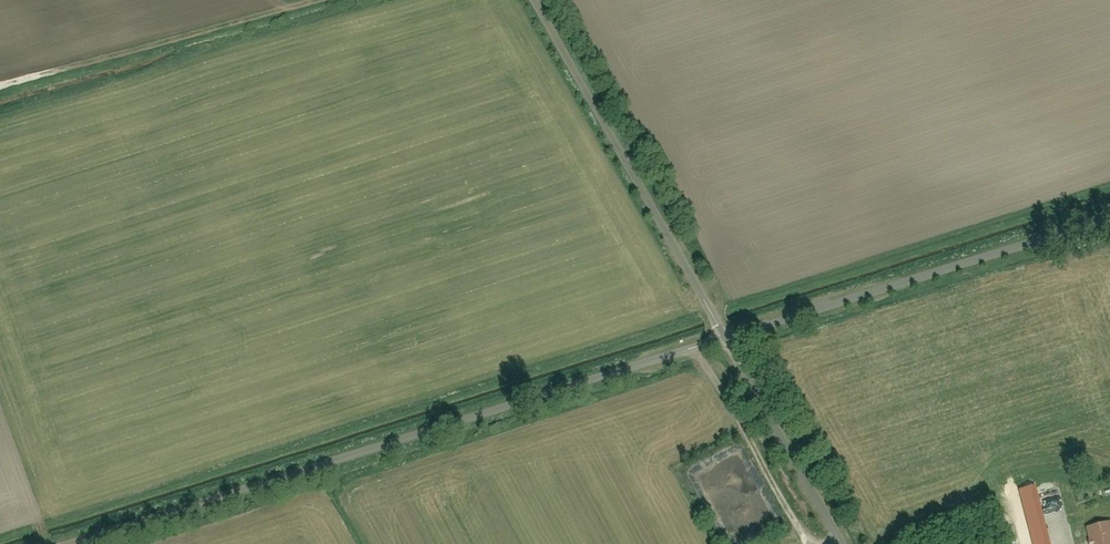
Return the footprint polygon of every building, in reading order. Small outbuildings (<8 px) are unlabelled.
[(1035,504),(1021,507),(1028,543),(1043,543),(1035,504)] [(1089,543),(1109,543),(1109,522),(1085,527),(1089,543)]
